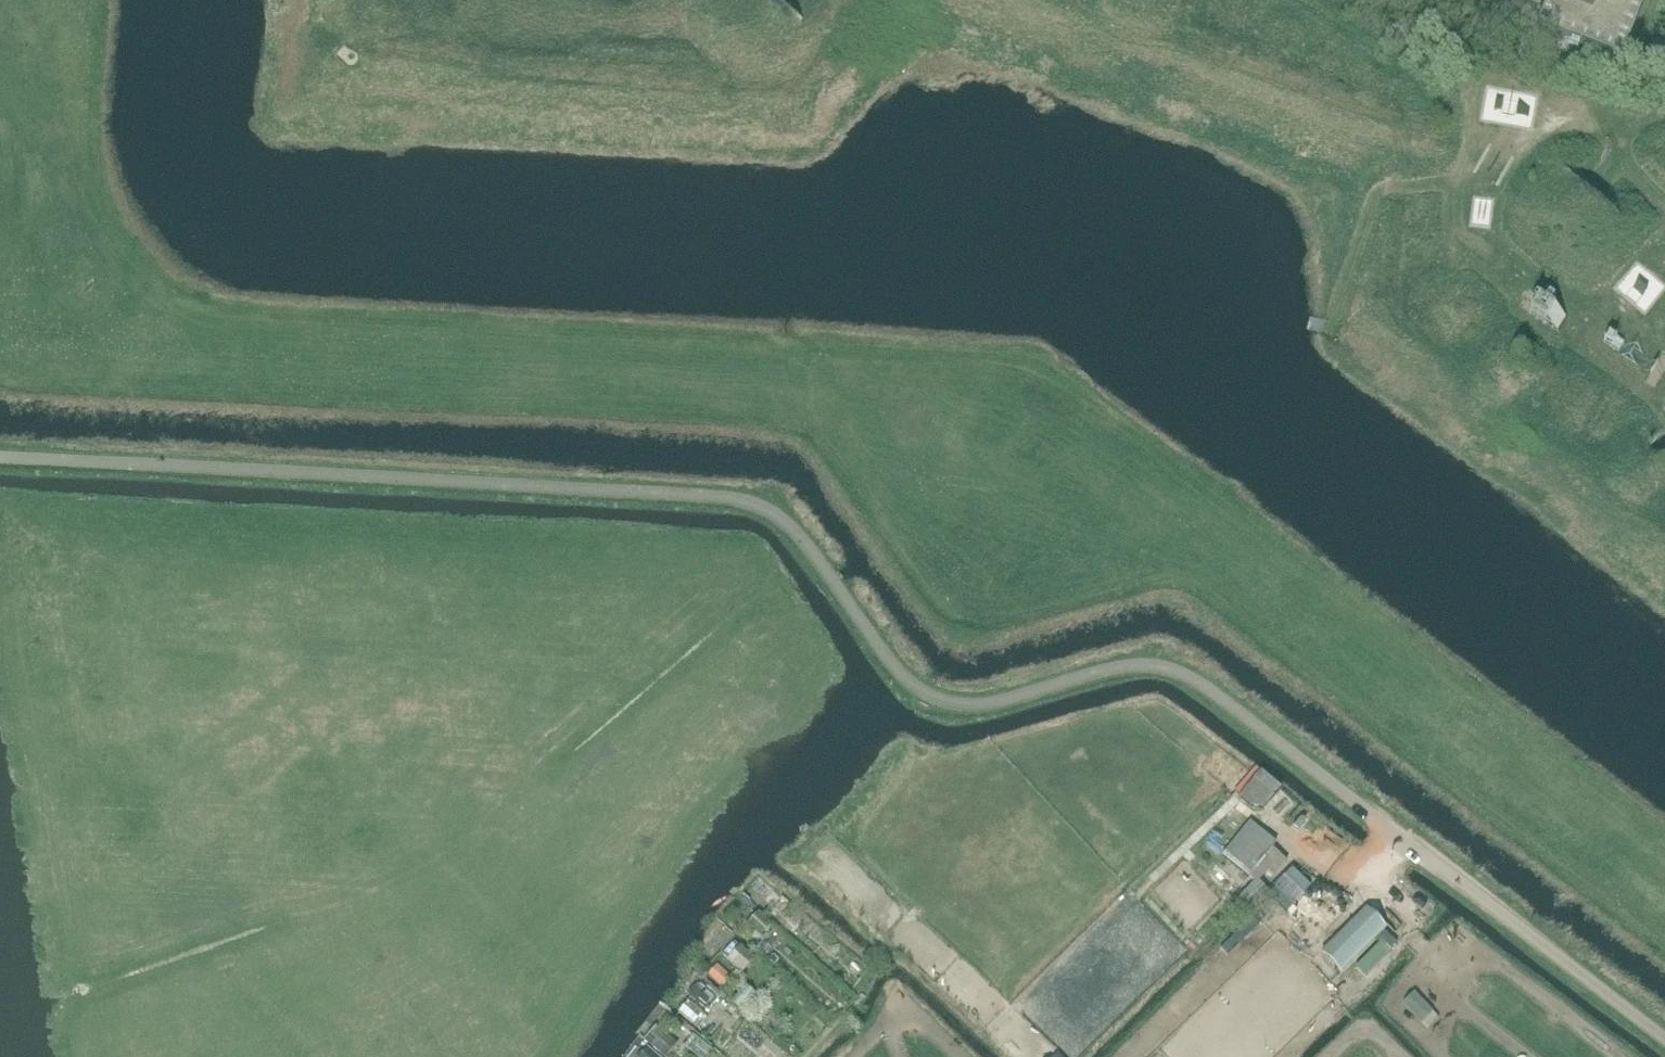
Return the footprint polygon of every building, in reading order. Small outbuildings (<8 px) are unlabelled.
[(1536,29),(1578,46),(1621,63),(1646,0),(1547,0),(1536,29)] [(1267,805),(1280,791),(1260,773),(1236,800),(1242,805),(1249,806),(1257,796),(1267,805)] [(1271,848),(1275,843),(1250,823),(1222,856),(1223,856),(1205,875),(1235,902),(1244,891),(1240,887),(1248,878),(1255,885),(1267,872),(1272,877),(1286,862),(1271,848)] [(1340,973),(1385,929),(1366,910),(1321,954),(1340,973)] [(751,940),(738,958),(751,968),(765,950),(751,940)] [(714,970),(730,981),(739,968),(723,957),(714,970)] [(736,991),(748,1003),(763,987),(750,975),(736,991)]
